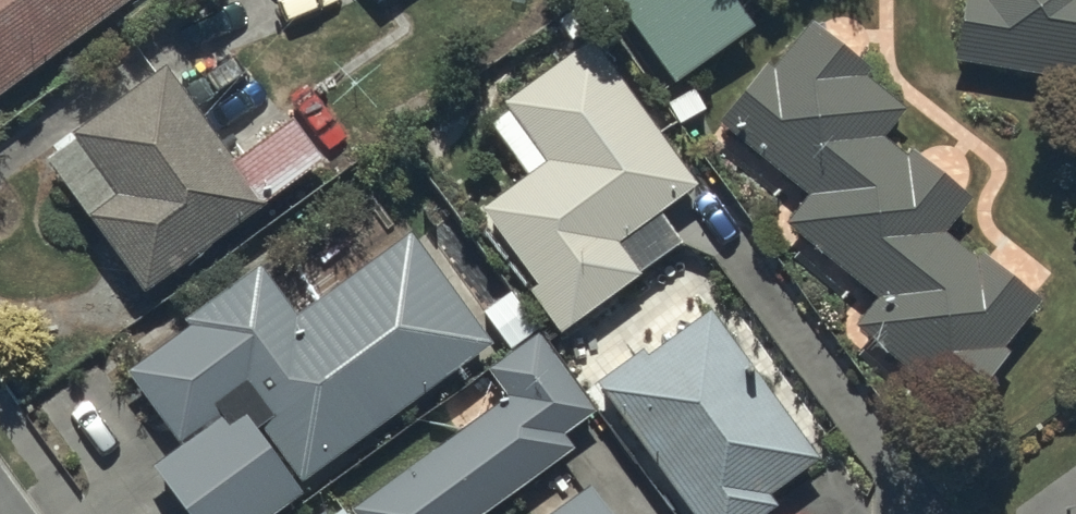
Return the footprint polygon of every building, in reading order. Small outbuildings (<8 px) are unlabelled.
[(117,0),(0,0),(0,87),(117,0)] [(676,76),(755,20),(741,0),(622,0),(676,76)] [(956,55),(1075,74),(1075,0),(965,0),(956,55)] [(721,116),(725,119),(710,138),(794,207),(786,216),(877,291),(853,320),(958,407),(1009,345),(1004,341),(1042,294),(989,250),(982,258),(943,226),(972,191),(913,143),(907,150),(885,132),(906,105),(864,71),(872,61),(813,14),(773,62),(768,58),(721,116)] [(559,325),(680,236),(659,207),(699,177),(590,30),(502,96),(508,104),(491,116),(528,165),(479,201),(535,277),(527,283),(559,325)] [(47,149),(146,286),(321,153),(288,108),(230,150),(163,58),(71,124),(74,129),(47,149)] [(490,336),(408,225),(297,308),(261,259),(184,316),(187,320),(126,366),(180,437),(153,458),(195,513),(266,513),(303,486),(298,480),(490,336)] [(596,374),(698,513),(753,513),(779,496),(773,487),(819,453),(710,303),(648,348),(642,340),(596,374)] [(511,346),(489,362),(508,388),(352,502),(360,513),(475,513),(573,442),(563,429),(594,406),(537,328),(511,346)] [(589,477),(539,513),(617,513),(589,477)] [(325,504),(311,513),(332,513),(325,504)]
